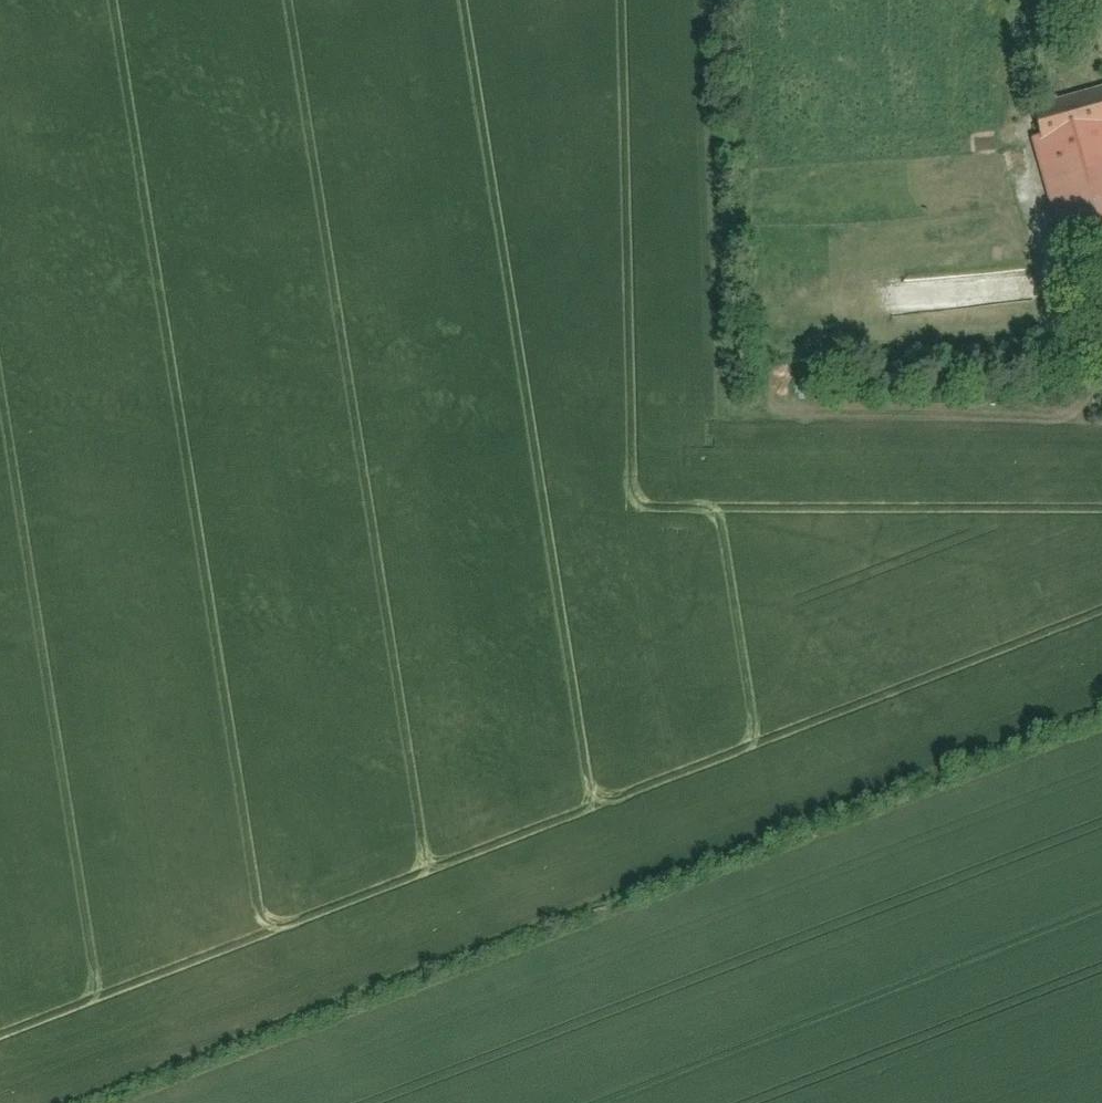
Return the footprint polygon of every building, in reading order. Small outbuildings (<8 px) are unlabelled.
[(1030,115),(1063,243),(1101,233),(1101,97),(1030,115)]
